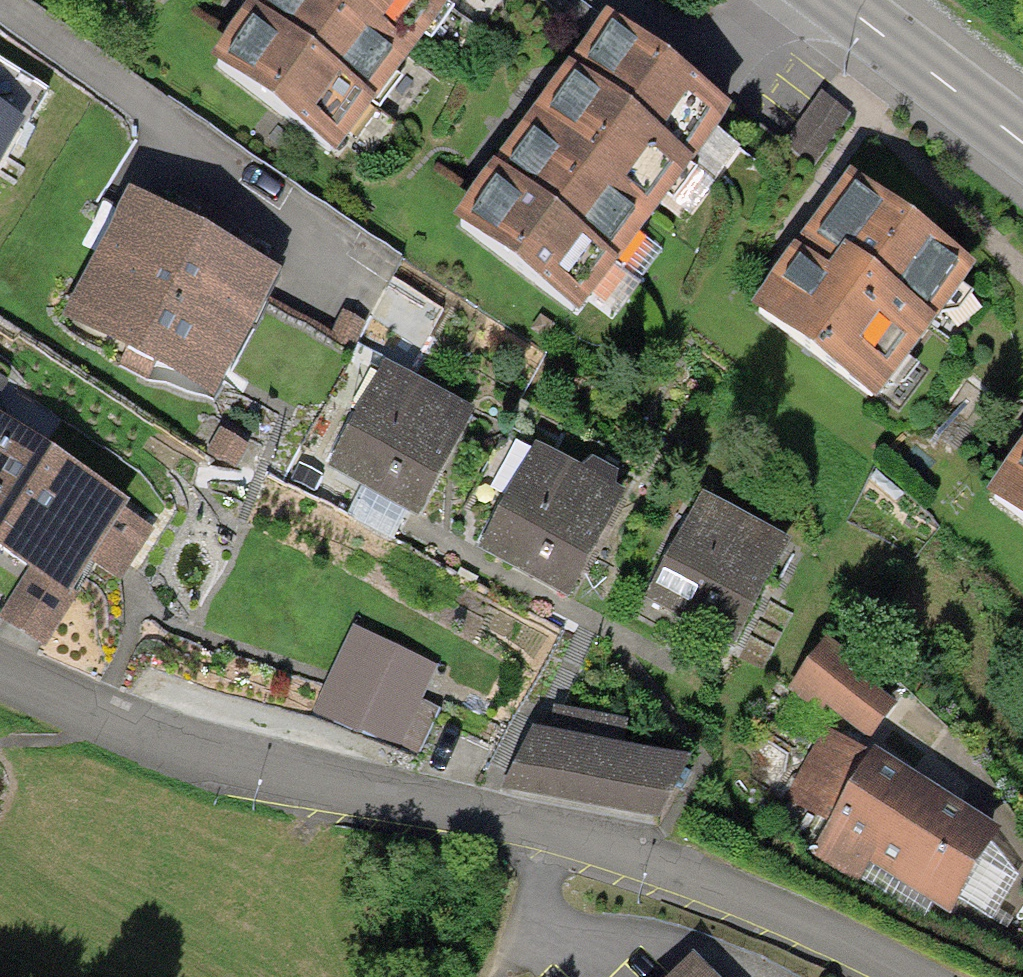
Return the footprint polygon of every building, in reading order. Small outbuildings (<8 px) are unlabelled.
[(452,0),(255,0),(209,59),(334,154),(452,0)] [(577,313),(733,109),(608,15),(552,89),(452,219),(577,313)] [(24,122),(0,107),(0,163),(24,122)] [(976,265),(851,175),(799,243),(749,307),(875,400),(976,265)] [(206,232),(129,191),(61,318),(214,399),(282,272),(206,232)] [(475,412),(384,362),(328,468),(418,519),(475,412)] [(0,417),(0,550),(30,570),(68,596),(72,591),(91,562),(120,581),(154,530),(124,510),(129,503),(0,417)] [(249,444),(221,429),(207,453),(235,469),(249,444)] [(626,492),(536,443),(477,550),(521,574),(568,599),(626,492)] [(986,493),(1022,521),(1022,444),(986,493)] [(686,624),(732,649),(792,541),(702,492),(642,600),(686,624)] [(72,591),(68,596),(30,570),(0,614),(0,619),(45,648),(78,595),(72,591)] [(438,665),(353,627),(313,715),(418,761),(440,710),(422,701),(438,665)] [(862,665),(827,639),(787,691),(820,716),(826,709),(870,742),(898,706),(855,673),(862,665)] [(533,728),(502,790),(657,820),(692,760),(533,728)] [(940,791),(874,750),(870,756),(826,728),(783,794),(830,824),(811,854),(857,884),(870,865),(949,915),(1002,831),(940,791)] [(694,956),(672,976),(714,976),(694,956)]
